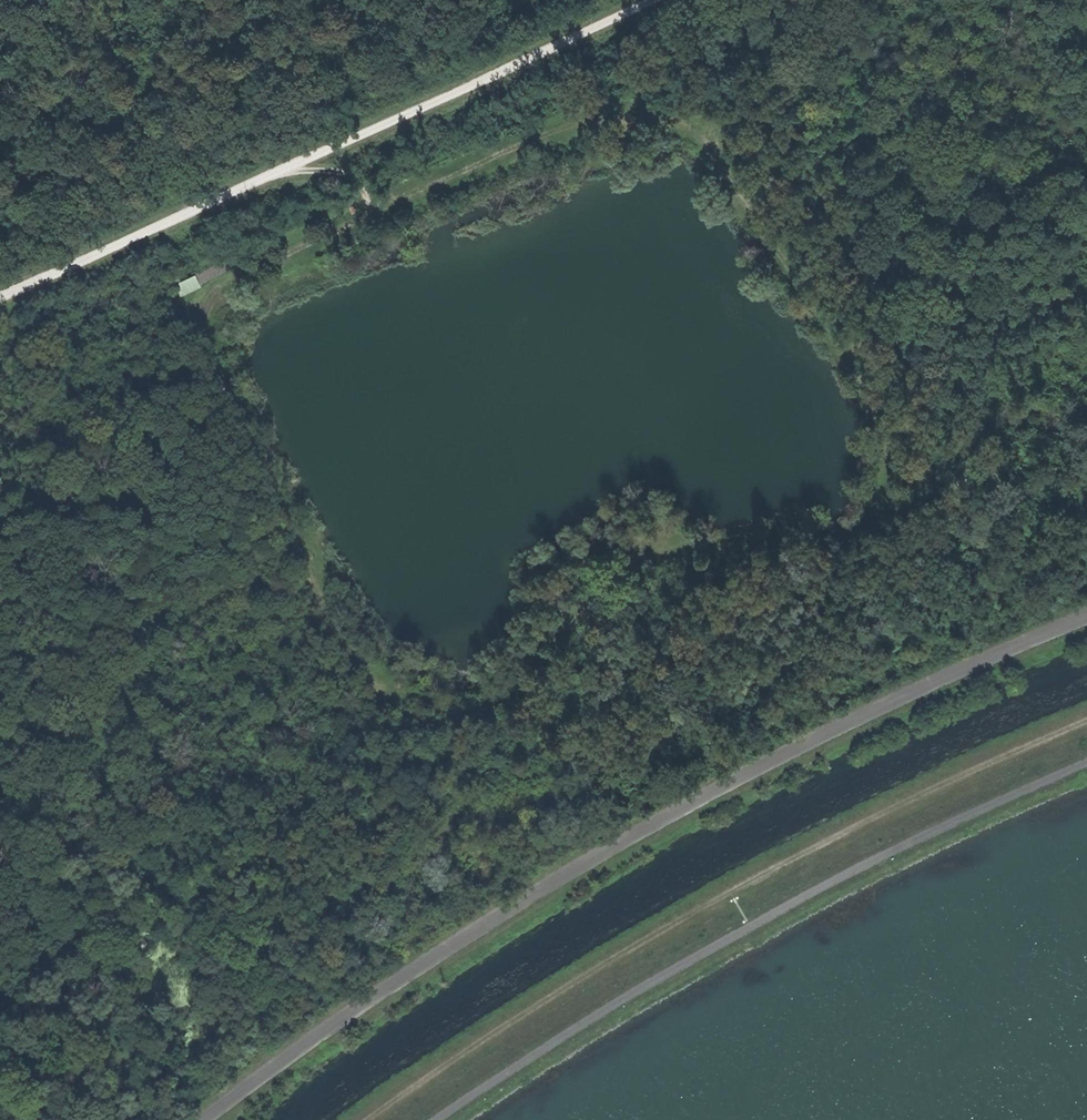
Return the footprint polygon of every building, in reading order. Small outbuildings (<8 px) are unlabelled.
[(186,293),(204,287),(200,274),(182,280),(186,293)]
